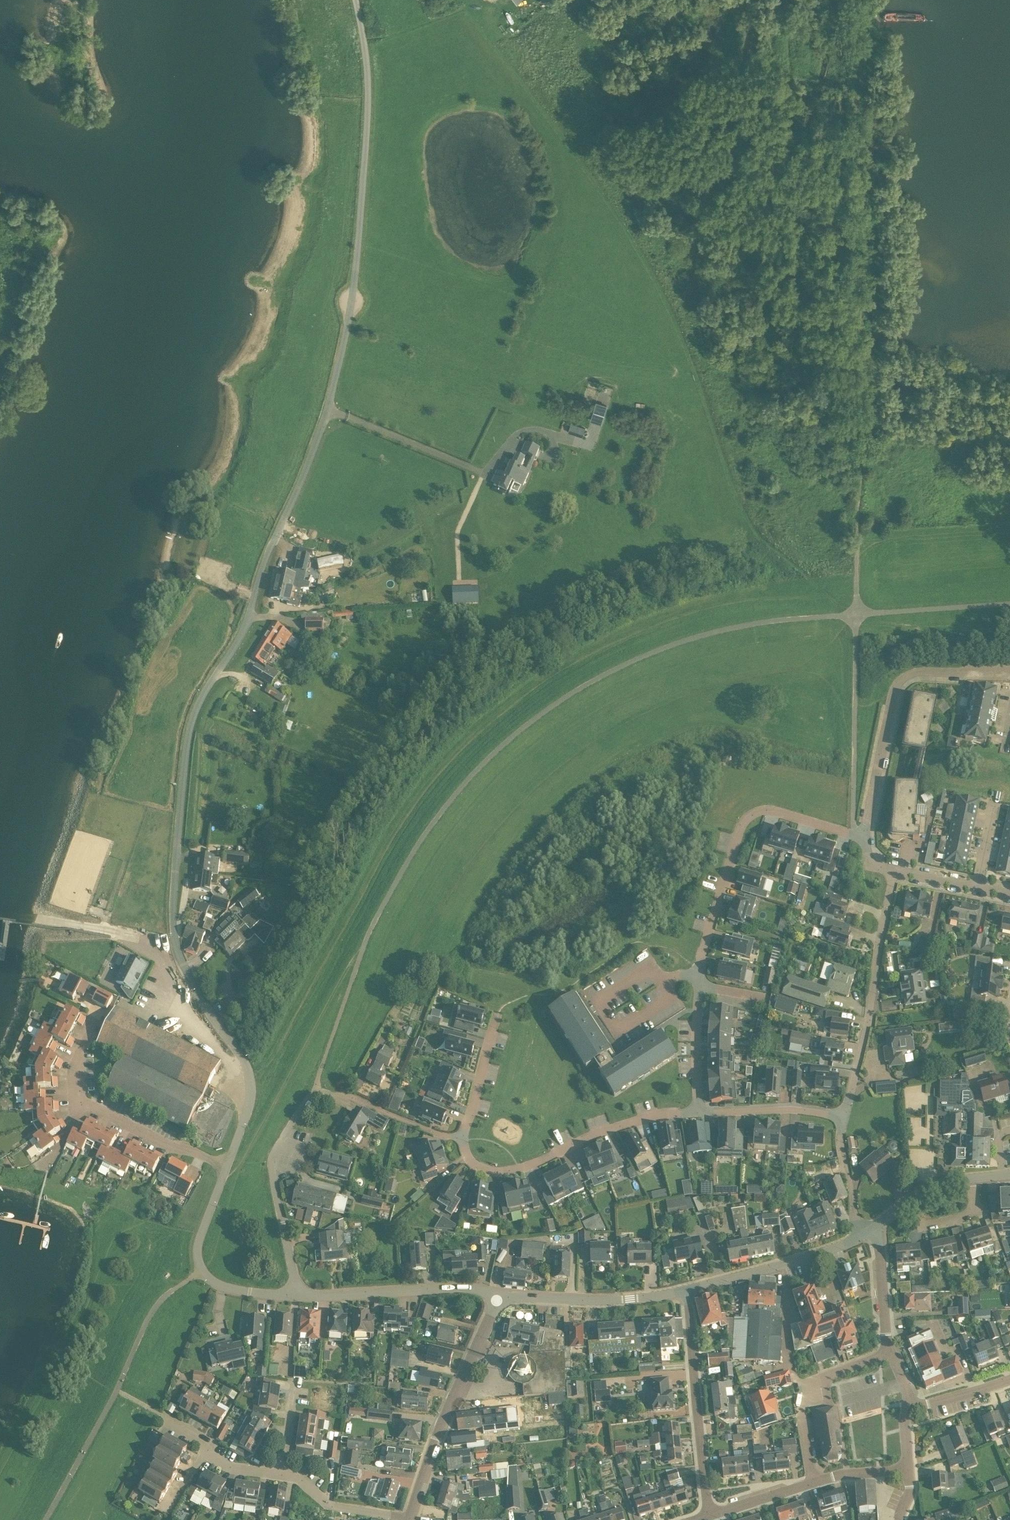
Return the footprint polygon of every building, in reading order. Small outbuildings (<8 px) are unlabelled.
[(590,418),(601,422),(607,404),(596,400),(590,418)] [(585,428),(571,423),(568,432),(582,437),(585,428)] [(526,443),(522,452),(536,459),(540,450),(526,443)] [(521,484),(526,472),(525,471),(525,470),(518,467),(522,458),(512,453),(503,473),(496,470),(496,472),(494,471),(490,480),(492,480),(491,482),(498,485),(496,488),(504,492),(509,480),(519,485),(519,483),(521,484)] [(297,570),(306,573),(310,557),(312,558),(313,552),(300,548),(297,562),(299,562),(297,570)] [(332,558),(318,561),(319,570),(333,568),(343,566),(341,558),(332,560),(332,558)] [(278,571),(274,584),(289,588),(289,585),(294,586),(301,590),(302,583),(295,582),(296,576),(286,573),(285,570),(280,569),(278,571)] [(320,588),(327,584),(325,579),(317,583),(320,588)] [(333,587),(330,583),(327,584),(320,588),(320,589),(322,593),(333,587)] [(289,585),(289,588),(274,584),(271,598),(287,602),(287,605),(299,608),(302,596),(300,595),(301,590),(294,586),(289,585)] [(453,603),(478,602),(478,589),(453,590),(453,603)] [(324,620),(324,613),(301,614),(301,619),(306,619),(305,631),(323,632),(324,620)] [(262,639),(275,648),(281,652),(292,635),(284,630),(285,629),(273,621),(262,639)] [(275,648),(262,639),(251,657),(264,665),(275,648)] [(271,686),(279,673),(267,666),(265,669),(256,664),(250,673),(271,686)] [(265,692),(281,702),(285,696),(268,686),(265,692)] [(989,723),(995,724),(997,712),(992,711),(996,691),(976,687),(972,707),(967,706),(965,717),(969,718),(965,739),(985,743),(989,723)] [(925,752),(935,701),(932,700),(914,696),(904,748),(918,751),(925,752)] [(280,718),(276,725),(289,731),(292,723),(280,718)] [(948,747),(955,748),(956,743),(957,740),(949,739),(948,747)] [(918,786),(925,752),(918,751),(911,786),(918,786)] [(927,817),(925,817),(926,806),(916,805),(918,786),(911,786),(896,785),(893,826),(891,827),(890,829),(889,831),(888,833),(888,835),(889,837),(890,838),(892,840),(894,841),(896,841),(898,841),(900,840),(901,839),(903,838),(913,838),(913,840),(919,840),(919,836),(925,836),(927,817)] [(946,812),(975,818),(978,802),(958,797),(957,805),(948,805),(946,812)] [(951,830),(972,834),(975,818),(946,812),(945,819),(953,823),(951,830)] [(774,849),(781,851),(788,830),(777,827),(776,828),(775,828),(771,840),(765,839),(762,850),(772,853),(774,849)] [(801,850),(796,848),(799,836),(797,835),(798,833),(790,831),(790,833),(788,832),(788,830),(781,851),(789,853),(787,858),(798,861),(801,850)] [(940,844),(968,850),(972,834),(951,830),(950,837),(941,838),(940,844)] [(810,860),(817,862),(824,841),(813,838),(812,840),(811,839),(807,852),(801,850),(798,861),(808,865),(810,860)] [(837,861),(831,859),(835,847),(833,846),(834,845),(826,842),(826,844),(823,843),(824,842),(824,841),(817,862),(825,864),(823,869),(834,872),(837,861)] [(968,850),(940,844),(938,851),(946,855),(945,862),(965,867),(968,850)] [(1002,844),(1001,844),(1000,851),(1001,851),(999,861),(1009,864),(1009,845),(1002,844)] [(249,855),(224,851),(223,862),(247,865),(249,855)] [(760,855),(753,852),(748,868),(756,870),(758,864),(757,863),(760,855)] [(196,873),(218,876),(218,874),(220,860),(220,859),(215,859),(215,857),(198,855),(196,872),(196,873)] [(999,861),(996,873),(1005,875),(1005,876),(1009,877),(1009,864),(999,861)] [(768,892),(764,891),(767,879),(741,871),(737,884),(751,888),(749,895),(766,900),(768,892)] [(218,876),(196,873),(193,890),(210,892),(211,884),(217,885),(218,876)] [(790,884),(787,893),(795,895),(798,886),(790,884)] [(243,909),(259,896),(254,889),(238,902),(243,909)] [(827,914),(844,920),(848,907),(837,903),(839,896),(835,895),(828,893),(826,892),(822,906),(829,908),(827,914)] [(929,918),(932,900),(926,899),(926,897),(915,895),(914,896),(908,895),(907,900),(905,899),(904,907),(905,908),(904,912),(911,914),(911,915),(922,917),(922,916),(929,918)] [(210,905),(227,911),(230,901),(214,896),(210,905)] [(732,911),(732,912),(731,912),(727,923),(740,933),(742,928),(745,916),(750,918),(756,900),(751,898),(745,896),(743,902),(736,900),(736,899),(732,911)] [(204,905),(197,902),(195,908),(201,911),(204,905)] [(290,906),(286,902),(280,908),(285,912),(290,906)] [(975,924),(979,908),(953,903),(952,908),(951,908),(949,911),(949,914),(951,914),(950,919),(959,921),(958,924),(965,925),(965,922),(975,924)] [(1005,913),(1001,930),(1009,931),(1009,915),(1005,913)] [(216,942),(222,948),(239,933),(247,925),(255,932),(264,923),(260,921),(259,922),(254,916),(245,925),(236,915),(216,934),(220,938),(216,942)] [(203,929),(211,932),(216,921),(207,918),(203,929)] [(841,924),(827,919),(821,939),(829,942),(847,948),(851,934),(839,931),(841,924)] [(247,925),(239,933),(222,948),(230,956),(246,941),(247,941),(249,941),(255,935),(265,945),(266,943),(269,945),(277,930),(274,928),(264,923),(255,932),(247,925)] [(184,949),(197,954),(205,933),(188,926),(183,937),(187,939),(184,949)] [(979,950),(982,934),(975,933),(972,949),(979,950)] [(932,951),(934,939),(921,936),(919,948),(932,951)] [(743,937),(741,943),(727,939),(727,941),(725,940),(723,947),(725,947),(724,952),(750,959),(755,940),(743,937)] [(774,944),(769,965),(776,967),(781,946),(774,944)] [(130,997),(146,966),(141,963),(141,962),(140,961),(139,961),(139,962),(132,959),(130,957),(116,983),(119,984),(123,986),(122,987),(121,989),(129,999),(130,997)] [(980,981),(1002,984),(1002,978),(1001,978),(1002,970),(989,969),(990,959),(976,957),(974,967),(982,968),(980,981)] [(811,966),(794,960),(791,967),(808,973),(811,966)] [(748,964),(734,961),(733,967),(721,965),(718,978),(744,984),(748,964)] [(766,966),(762,983),(772,986),(776,969),(766,966)] [(830,982),(829,983),(850,990),(855,973),(835,966),(835,967),(830,982)] [(926,1003),(924,990),(926,990),(928,988),(927,984),(925,982),(923,983),(921,970),(902,973),(906,1006),(926,1003)] [(233,979),(235,981),(241,975),(239,972),(233,979)] [(79,976),(77,980),(70,977),(67,984),(63,982),(58,990),(62,992),(61,995),(73,1001),(77,994),(83,997),(87,989),(97,994),(92,1002),(107,1010),(113,998),(99,990),(101,987),(79,976)] [(782,995),(825,1009),(831,992),(831,990),(827,989),(788,976),(782,995)] [(1002,984),(980,981),(979,990),(972,990),(970,1001),(985,1003),(986,996),(998,998),(999,990),(1001,990),(1002,984)] [(224,992),(221,986),(212,991),(216,997),(224,992)] [(940,996),(942,1006),(949,1005),(947,995),(940,996)] [(617,1059),(576,996),(550,1012),(586,1068),(593,1063),(614,1096),(675,1057),(659,1032),(617,1059)] [(774,1009),(784,1012),(786,1006),(795,1009),(797,1002),(778,996),(774,1009)] [(477,1012),(478,1008),(469,1005),(467,1010),(461,1008),(460,1013),(459,1013),(458,1016),(459,1016),(458,1021),(457,1020),(455,1028),(467,1031),(469,1024),(481,1028),(481,1025),(483,1025),(485,1017),(483,1017),(484,1014),(477,1012)] [(737,1020),(738,1011),(712,1008),(711,1017),(731,1019),(737,1020)] [(56,1021),(56,1022),(71,1030),(79,1015),(67,1009),(64,1016),(60,1014),(56,1021)] [(186,1131),(204,1096),(208,1089),(210,1085),(217,1072),(221,1064),(149,1026),(148,1028),(140,1024),(141,1022),(115,1009),(108,1024),(97,1045),(122,1058),(105,1089),(186,1131)] [(831,1034),(848,1036),(850,1022),(838,1021),(839,1014),(827,1012),(825,1024),(832,1025),(831,1034)] [(428,1014),(427,1021),(439,1023),(441,1016),(428,1014)] [(710,1026),(731,1028),(731,1019),(711,1017),(710,1017),(710,1026)] [(41,1032),(53,1039),(54,1039),(64,1044),(66,1040),(71,1030),(56,1022),(52,1029),(44,1025),(41,1031),(41,1032)] [(956,1029),(959,1028),(958,1022),(945,1023),(945,1024),(938,1025),(939,1033),(956,1031),(956,1029)] [(709,1036),(710,1036),(730,1038),(735,1039),(735,1029),(731,1028),(710,1026),(709,1036)] [(458,1041),(460,1034),(445,1030),(443,1037),(450,1039),(446,1052),(454,1054),(454,1056),(460,1058),(461,1056),(471,1059),(474,1045),(458,1041)] [(34,1037),(34,1038),(50,1046),(51,1043),(52,1041),(53,1039),(41,1032),(38,1031),(37,1032),(34,1037)] [(789,1045),(808,1048),(811,1035),(792,1032),(789,1045)] [(907,1053),(914,1052),(912,1032),(890,1035),(892,1047),(884,1048),(886,1063),(888,1063),(889,1068),(905,1066),(904,1056),(907,1053)] [(709,1047),(730,1047),(730,1038),(710,1036),(709,1047)] [(34,1038),(30,1045),(34,1047),(46,1053),(49,1046),(50,1046),(34,1038)] [(832,1062),(842,1064),(844,1048),(835,1047),(836,1041),(822,1039),(821,1051),(826,1051),(825,1058),(832,1059),(832,1062)] [(380,1088),(386,1077),(379,1073),(384,1065),(388,1067),(394,1057),(391,1056),(394,1051),(385,1046),(382,1051),(381,1050),(375,1061),(376,1061),(366,1080),(380,1088)] [(34,1047),(30,1054),(38,1058),(33,1068),(50,1072),(57,1059),(46,1053),(34,1047)] [(709,1055),(730,1055),(730,1047),(709,1047),(709,1055)] [(968,1068),(985,1063),(982,1054),(965,1059),(968,1068)] [(730,1065),(734,1065),(734,1055),(730,1055),(709,1055),(709,1065),(730,1065)] [(442,1062),(434,1079),(459,1090),(461,1084),(464,1078),(451,1073),(453,1067),(442,1062)] [(709,1075),(730,1074),(730,1065),(709,1065),(709,1075)] [(825,1089),(838,1090),(839,1076),(828,1075),(829,1068),(811,1067),(811,1074),(817,1075),(816,1090),(825,1090),(825,1089)] [(33,1079),(25,1080),(25,1088),(38,1087),(51,1087),(51,1079),(50,1072),(33,1068),(33,1079)] [(785,1087),(787,1070),(780,1069),(779,1075),(767,1074),(766,1096),(779,1097),(779,1087),(785,1087)] [(794,1072),(792,1088),(800,1089),(802,1073),(794,1072)] [(709,1084),(730,1082),(730,1074),(709,1075),(708,1075),(709,1084)] [(961,1083),(940,1082),(940,1100),(937,1100),(936,1115),(944,1115),(944,1135),(943,1135),(943,1136),(960,1136),(960,1149),(955,1149),(955,1153),(954,1153),(953,1166),(966,1166),(966,1167),(989,1168),(990,1140),(994,1140),(994,1133),(991,1120),(990,1117),(985,1119),(984,1115),(980,1114),(980,1115),(978,1115),(978,1107),(976,1102),(974,1102),(974,1099),(966,1075),(961,1075),(961,1083)] [(1007,1089),(1009,1088),(1009,1081),(1008,1080),(1005,1081),(1004,1080),(1003,1081),(1002,1077),(979,1084),(984,1100),(993,1097),(994,1099),(1008,1094),(1007,1089)] [(456,1095),(457,1095),(459,1090),(434,1079),(427,1096),(440,1102),(443,1096),(454,1101),(456,1095)] [(731,1092),(736,1092),(735,1082),(730,1082),(709,1084),(710,1094),(711,1094),(731,1092)] [(25,1088),(21,1088),(21,1096),(39,1095),(39,1092),(38,1088),(38,1087),(25,1088)] [(388,1106),(398,1110),(406,1091),(396,1087),(388,1106)] [(214,1092),(208,1089),(204,1096),(210,1099),(214,1092)] [(724,1102),(732,1101),(731,1092),(711,1094),(712,1103),(724,1102)] [(39,1095),(21,1096),(21,1097),(22,1104),(26,1104),(39,1103),(39,1100),(39,1096),(39,1095)] [(419,1112),(422,1113),(419,1120),(432,1125),(433,1123),(440,1126),(441,1124),(443,1124),(446,1118),(444,1117),(445,1114),(440,1112),(443,1107),(424,1100),(419,1112)] [(39,1103),(26,1104),(26,1105),(26,1112),(34,1112),(35,1112),(35,1124),(41,1122),(52,1118),(52,1117),(52,1103),(41,1103),(39,1103)] [(373,1124),(377,1117),(364,1109),(360,1116),(354,1112),(350,1118),(348,1118),(343,1126),(345,1127),(340,1135),(345,1138),(346,1140),(350,1143),(353,1142),(354,1143),(358,1135),(360,1136),(365,1127),(363,1127),(367,1121),(373,1124)] [(41,1133),(34,1138),(38,1145),(50,1137),(56,1133),(58,1132),(60,1130),(52,1118),(41,1122),(35,1124),(41,1133)] [(79,1140),(75,1147),(82,1151),(86,1143),(93,1147),(101,1132),(102,1131),(94,1128),(87,1124),(81,1135),(79,1140)] [(694,1153),(712,1151),(709,1133),(704,1133),(703,1124),(690,1126),(694,1153)] [(732,1151),(732,1158),(742,1159),(743,1135),(735,1135),(736,1125),(720,1124),(719,1151),(732,1151)] [(765,1152),(766,1152),(768,1125),(762,1124),(762,1125),(756,1124),(755,1138),(748,1137),(747,1150),(754,1151),(754,1146),(766,1147),(765,1152)] [(774,1126),(774,1125),(768,1125),(766,1152),(784,1153),(786,1139),(780,1138),(781,1126),(774,1126)] [(816,1144),(822,1144),(823,1129),(814,1128),(814,1126),(809,1126),(809,1128),(799,1127),(799,1134),(792,1134),(791,1150),(798,1150),(799,1143),(816,1144)] [(675,1149),(676,1155),(684,1154),(680,1134),(674,1135),(673,1132),(672,1127),(659,1129),(663,1151),(675,1149)] [(66,1145),(66,1147),(73,1151),(75,1147),(79,1140),(81,1135),(77,1133),(74,1131),(73,1132),(66,1145)] [(101,1132),(93,1147),(94,1147),(101,1151),(97,1159),(102,1161),(104,1162),(110,1150),(116,1139),(109,1135),(102,1131),(101,1132)] [(38,1145),(35,1147),(39,1154),(54,1145),(54,1144),(52,1141),(50,1138),(50,1137),(38,1145)] [(651,1167),(658,1163),(646,1142),(640,1145),(636,1138),(625,1144),(637,1167),(648,1161),(651,1167)] [(889,1143),(888,1145),(887,1148),(888,1151),(890,1153),(893,1153),(896,1153),(898,1151),(899,1149),(899,1146),(898,1144),(897,1142),(894,1141),(891,1142),(889,1143)] [(412,1146),(418,1164),(443,1155),(441,1150),(439,1144),(426,1148),(424,1142),(412,1146)] [(608,1145),(597,1150),(606,1174),(623,1168),(619,1156),(613,1158),(608,1145)] [(123,1161),(119,1170),(126,1173),(130,1166),(137,1169),(137,1170),(145,1154),(138,1150),(131,1146),(130,1146),(125,1157),(125,1158),(123,1161)] [(104,1162),(102,1166),(104,1167),(109,1170),(118,1154),(114,1152),(110,1150),(104,1162)] [(606,1174),(597,1150),(585,1154),(590,1167),(584,1169),(588,1181),(606,1174)] [(875,1155),(860,1167),(865,1173),(874,1183),(895,1165),(883,1150),(876,1156),(875,1155)] [(346,1181),(352,1161),(323,1153),(321,1160),(319,1159),(317,1166),(319,1166),(317,1173),(346,1181)] [(118,1154),(109,1170),(110,1170),(117,1174),(119,1170),(123,1161),(125,1158),(125,1157),(121,1156),(118,1154)] [(145,1154),(137,1170),(144,1173),(145,1174),(147,1170),(153,1173),(159,1161),(152,1158),(145,1154)] [(445,1161),(443,1155),(418,1164),(424,1182),(438,1177),(436,1171),(447,1167),(445,1161)] [(175,1192),(186,1197),(193,1184),(182,1178),(187,1169),(172,1162),(166,1173),(168,1174),(166,1179),(178,1185),(175,1192)] [(578,1192),(584,1189),(578,1177),(573,1180),(567,1168),(555,1173),(565,1193),(566,1193),(576,1187),(578,1192)] [(631,1179),(637,1177),(632,1169),(628,1170),(631,1179)] [(549,1206),(568,1197),(566,1193),(565,1193),(555,1173),(544,1179),(550,1191),(543,1195),(549,1206)] [(831,1204),(848,1198),(839,1177),(823,1183),(831,1204)] [(387,1178),(384,1189),(394,1191),(397,1180),(387,1178)] [(455,1197),(463,1185),(452,1178),(448,1184),(447,1184),(443,1189),(444,1189),(437,1202),(447,1208),(445,1211),(451,1216),(461,1201),(455,1197)] [(534,1209),(540,1207),(537,1195),(531,1196),(528,1183),(522,1184),(516,1185),(521,1207),(533,1204),(534,1209)] [(308,1208),(313,1189),(297,1185),(292,1204),(308,1208)] [(521,1207),(516,1185),(510,1186),(510,1187),(504,1188),(507,1202),(501,1203),(503,1215),(522,1211),(521,1207)] [(712,1195),(712,1185),(701,1186),(701,1195),(712,1195)] [(487,1195),(488,1188),(475,1187),(473,1196),(470,1195),(468,1217),(490,1220),(494,1195),(487,1195)] [(319,1207),(323,1191),(313,1189),(308,1208),(323,1212),(324,1208),(319,1207)] [(367,1196),(375,1198),(377,1191),(369,1189),(367,1196)] [(666,1190),(659,1191),(661,1199),(667,1197),(666,1190)] [(323,1191),(319,1207),(324,1208),(323,1212),(331,1214),(332,1212),(338,1214),(342,1196),(323,1191)] [(1009,1224),(1009,1194),(997,1194),(998,1218),(999,1218),(999,1224),(1009,1224)] [(699,1196),(693,1197),(698,1211),(703,1209),(699,1196)] [(365,1204),(382,1209),(383,1202),(367,1197),(365,1204)] [(685,1198),(666,1201),(668,1214),(687,1211),(685,1198)] [(817,1225),(822,1236),(838,1230),(827,1204),(814,1209),(820,1224),(817,1225)] [(742,1242),(736,1244),(735,1240),(726,1241),(730,1263),(752,1259),(747,1236),(746,1230),(747,1229),(745,1208),(731,1210),(736,1232),(740,1231),(742,1242)] [(298,1210),(295,1220),(302,1222),(305,1211),(298,1210)] [(822,1236),(817,1225),(811,1210),(792,1218),(803,1244),(822,1236)] [(763,1227),(780,1226),(779,1217),(779,1214),(762,1216),(763,1227)] [(788,1219),(786,1214),(782,1216),(779,1217),(780,1226),(780,1234),(794,1229),(793,1227),(790,1218),(788,1219)] [(592,1218),(597,1230),(605,1229),(598,1215),(592,1218)] [(441,1216),(437,1225),(452,1232),(456,1223),(441,1216)] [(715,1228),(710,1217),(704,1219),(709,1231),(715,1228)] [(341,1261),(346,1261),(345,1244),(344,1244),(343,1235),(345,1235),(343,1219),(333,1225),(334,1235),(321,1237),(321,1240),(323,1263),(341,1261)] [(555,1231),(553,1220),(544,1221),(547,1233),(555,1231)] [(987,1229),(976,1233),(984,1256),(995,1252),(995,1253),(1001,1251),(994,1230),(988,1232),(987,1229)] [(590,1231),(579,1231),(579,1243),(590,1243),(590,1231)] [(763,1239),(749,1241),(748,1235),(747,1236),(752,1259),(774,1254),(771,1237),(770,1233),(768,1231),(763,1232),(762,1234),(763,1239)] [(964,1255),(970,1253),(972,1259),(984,1256),(976,1233),(964,1236),(964,1237),(959,1238),(964,1255)] [(426,1245),(435,1245),(435,1234),(425,1234),(426,1245)] [(942,1242),(946,1260),(957,1257),(958,1263),(966,1261),(964,1255),(959,1238),(954,1239),(942,1242)] [(508,1241),(499,1240),(499,1242),(498,1249),(507,1250),(508,1241)] [(630,1240),(623,1240),(621,1242),(621,1256),(623,1258),(628,1258),(628,1265),(651,1265),(651,1247),(630,1247),(630,1240)] [(701,1257),(702,1256),(699,1240),(674,1245),(677,1261),(691,1258),(692,1263),(701,1261),(701,1257)] [(544,1245),(523,1242),(521,1259),(542,1261),(544,1245)] [(946,1260),(942,1242),(930,1244),(925,1245),(927,1260),(933,1259),(934,1262),(946,1260)] [(412,1271),(425,1270),(423,1245),(410,1246),(412,1271)] [(591,1263),(610,1263),(610,1245),(591,1246),(591,1263)] [(925,1245),(920,1246),(907,1247),(909,1265),(909,1267),(915,1266),(915,1265),(921,1264),(921,1261),(927,1260),(925,1245)] [(477,1248),(478,1262),(486,1262),(486,1247),(477,1248)] [(909,1265),(907,1247),(895,1248),(897,1271),(903,1270),(902,1266),(909,1265)] [(462,1258),(455,1258),(455,1251),(443,1252),(444,1263),(452,1262),(453,1273),(455,1273),(455,1275),(475,1274),(475,1272),(477,1272),(476,1255),(462,1256),(462,1258)] [(668,1254),(661,1255),(663,1267),(670,1265),(668,1254)] [(555,1278),(569,1279),(570,1257),(556,1256),(555,1278)] [(857,1266),(838,1273),(844,1292),(863,1285),(857,1266)] [(525,1289),(526,1282),(530,1282),(532,1280),(532,1274),(531,1272),(527,1272),(527,1273),(506,1270),(504,1287),(525,1289)] [(761,1278),(760,1285),(750,1284),(749,1296),(743,1296),(742,1314),(738,1314),(738,1316),(735,1316),(732,1360),(780,1363),(782,1320),(779,1319),(780,1305),(774,1305),(775,1286),(774,1286),(775,1279),(761,1278)] [(900,1294),(911,1294),(911,1283),(897,1284),(897,1290),(900,1290),(900,1294)] [(832,1350),(828,1337),(834,1335),(836,1342),(834,1343),(838,1355),(845,1353),(846,1355),(853,1353),(852,1350),(857,1349),(853,1340),(856,1339),(852,1328),(851,1328),(843,1308),(833,1312),(834,1316),(824,1319),(822,1315),(824,1314),(821,1305),(819,1305),(813,1289),(807,1291),(792,1296),(803,1327),(792,1331),(795,1352),(811,1346),(817,1363),(824,1361),(834,1354),(832,1350)] [(980,1293),(971,1294),(971,1302),(981,1302),(980,1293)] [(927,1302),(931,1302),(930,1295),(913,1296),(913,1298),(905,1298),(906,1311),(918,1310),(918,1312),(927,1312),(927,1302)] [(701,1328),(720,1323),(721,1327),(727,1326),(725,1314),(721,1315),(717,1296),(695,1301),(701,1328)] [(957,1299),(958,1316),(968,1315),(968,1298),(957,1299)] [(429,1321),(433,1307),(421,1304),(417,1318),(429,1321)] [(400,1328),(407,1328),(408,1316),(401,1315),(401,1310),(385,1309),(384,1331),(400,1332),(400,1328)] [(374,1334),(374,1318),(368,1318),(369,1312),(355,1311),(354,1333),(374,1334)] [(318,1340),(320,1313),(302,1312),(301,1333),(309,1334),(309,1339),(318,1340)] [(346,1334),(347,1316),(342,1315),(342,1314),(330,1313),(328,1334),(343,1335),(343,1334),(346,1334)] [(291,1339),(293,1317),(277,1316),(275,1338),(291,1339)] [(263,1352),(265,1319),(246,1318),(245,1339),(245,1341),(253,1341),(253,1351),(263,1352)] [(510,1340),(529,1344),(528,1349),(527,1354),(531,1356),(536,1362),(537,1369),(535,1376),(530,1382),(522,1384),(522,1389),(522,1394),(547,1393),(547,1395),(565,1393),(564,1369),(566,1369),(565,1347),(563,1347),(563,1331),(542,1329),(543,1326),(539,1325),(514,1321),(514,1320),(505,1318),(501,1339),(510,1341),(510,1340)] [(682,1320),(674,1320),(659,1321),(660,1337),(661,1351),(677,1350),(676,1341),(683,1340),(682,1320)] [(636,1323),(637,1338),(660,1337),(659,1321),(636,1323)] [(454,1344),(458,1329),(428,1323),(426,1331),(438,1333),(437,1340),(454,1344)] [(637,1338),(636,1323),(598,1326),(599,1341),(588,1342),(589,1355),(637,1351),(636,1338),(637,1338)] [(991,1342),(999,1338),(993,1323),(985,1326),(991,1342)] [(583,1348),(582,1325),(569,1326),(570,1348),(583,1348)] [(926,1390),(963,1374),(955,1357),(942,1363),(929,1331),(908,1340),(921,1371),(924,1380),(922,1381),(926,1390)] [(957,1339),(963,1352),(972,1349),(967,1335),(957,1339)] [(1001,1338),(1004,1346),(1009,1343),(1009,1335),(1001,1338)] [(984,1341),(983,1340),(979,1341),(988,1364),(999,1360),(992,1343),(986,1345),(984,1341)] [(976,1344),(978,1349),(971,1351),(978,1368),(988,1364),(979,1341),(977,1342),(976,1344)] [(220,1366),(245,1360),(241,1345),(233,1347),(231,1342),(215,1346),(216,1349),(208,1351),(212,1367),(220,1365),(220,1366)] [(449,1367),(453,1352),(430,1347),(427,1362),(449,1367)] [(410,1353),(392,1351),(391,1358),(407,1360),(407,1365),(409,1365),(410,1353)] [(514,1382),(522,1384),(530,1382),(535,1376),(537,1369),(536,1362),(531,1356),(527,1354),(519,1353),(512,1356),(508,1362),(506,1369),(508,1376),(514,1382)] [(709,1367),(722,1366),(729,1365),(732,1365),(730,1353),(708,1355),(709,1367)] [(393,1369),(394,1367),(408,1369),(409,1365),(407,1365),(407,1360),(391,1358),(390,1369),(393,1369)] [(278,1374),(278,1363),(269,1363),(269,1373),(278,1374)] [(639,1373),(655,1372),(655,1364),(638,1365),(639,1373)] [(294,1376),(305,1376),(305,1366),(295,1365),(294,1376)] [(724,1379),(733,1378),(732,1365),(729,1365),(722,1366),(724,1379)] [(751,1367),(745,1369),(743,1365),(735,1368),(736,1373),(741,1385),(756,1379),(751,1367)] [(258,1367),(257,1377),(266,1378),(266,1376),(267,1368),(258,1367)] [(438,1388),(440,1375),(427,1373),(428,1370),(421,1368),(418,1384),(438,1388)] [(207,1384),(211,1376),(207,1373),(194,1372),(193,1381),(204,1382),(207,1384)] [(772,1377),(764,1378),(766,1387),(774,1385),(780,1384),(781,1387),(790,1385),(787,1373),(772,1377)] [(211,1376),(207,1384),(211,1386),(215,1378),(211,1376)] [(280,1389),(268,1387),(269,1381),(258,1379),(255,1397),(261,1397),(279,1400),(280,1389)] [(652,1394),(653,1411),(673,1410),(671,1392),(667,1393),(666,1390),(668,1390),(667,1379),(651,1381),(653,1394),(652,1394)] [(568,1399),(583,1398),(582,1384),(572,1385),(572,1382),(567,1383),(567,1385),(566,1385),(568,1399)] [(713,1401),(727,1399),(725,1389),(732,1388),(732,1382),(723,1383),(724,1385),(711,1386),(713,1401)] [(403,1391),(403,1392),(400,1391),(401,1384),(389,1383),(388,1389),(388,1390),(395,1391),(394,1396),(403,1397),(401,1409),(412,1410),(412,1409),(427,1410),(429,1396),(421,1395),(421,1393),(403,1391)] [(190,1414),(201,1394),(192,1388),(180,1409),(190,1414)] [(609,1402),(608,1391),(595,1393),(597,1404),(609,1402)] [(767,1392),(750,1398),(750,1399),(758,1421),(759,1420),(761,1427),(777,1422),(775,1415),(776,1414),(774,1411),(777,1410),(773,1397),(771,1392),(768,1394),(767,1392)] [(565,1393),(547,1395),(548,1404),(565,1403),(565,1393)] [(207,1404),(210,1398),(201,1394),(190,1414),(199,1419),(207,1404)] [(279,1400),(261,1397),(260,1406),(254,1405),(253,1412),(261,1417),(262,1415),(264,1415),(264,1409),(277,1411),(279,1400)] [(727,1399),(713,1401),(714,1415),(725,1414),(725,1420),(735,1419),(734,1406),(727,1404),(727,1399)] [(207,1404),(199,1419),(208,1424),(216,1409),(207,1404)] [(378,1410),(368,1409),(368,1410),(379,1411),(393,1413),(393,1412),(390,1411),(390,1406),(379,1404),(378,1410)] [(349,1415),(365,1417),(366,1410),(350,1408),(349,1415)] [(517,1408),(505,1409),(507,1425),(519,1424),(517,1408)] [(216,1409),(208,1424),(218,1430),(226,1414),(216,1409)] [(265,1419),(261,1417),(253,1412),(247,1409),(244,1415),(248,1417),(242,1426),(248,1429),(264,1438),(269,1429),(262,1425),(265,1419)] [(505,1409),(493,1410),(495,1427),(507,1425),(505,1409)] [(840,1449),(842,1449),(839,1435),(841,1434),(837,1409),(812,1413),(817,1439),(820,1438),(824,1460),(828,1463),(838,1461),(841,1457),(840,1449)] [(367,1420),(391,1423),(393,1413),(379,1411),(368,1410),(367,1420)] [(493,1410),(481,1412),(483,1428),(495,1427),(493,1410)] [(323,1431),(326,1415),(310,1412),(309,1418),(301,1417),(300,1428),(321,1431),(323,1431)] [(483,1428),(481,1412),(457,1415),(458,1431),(483,1428)] [(989,1436),(997,1433),(998,1437),(1005,1435),(998,1415),(983,1421),(989,1436)] [(367,1435),(366,1420),(346,1421),(347,1436),(367,1435)] [(419,1442),(421,1423),(401,1421),(399,1439),(419,1442)] [(666,1439),(679,1438),(678,1424),(664,1426),(666,1439)] [(228,1431),(229,1428),(224,1425),(216,1439),(221,1442),(228,1431)] [(751,1425),(737,1426),(737,1434),(752,1432),(751,1425)] [(264,1438),(248,1429),(242,1426),(237,1435),(259,1447),(264,1438)] [(577,1426),(569,1427),(569,1435),(578,1434),(577,1426)] [(321,1431),(300,1428),(298,1438),(322,1442),(323,1437),(320,1436),(321,1431)] [(383,1437),(383,1428),(374,1428),(374,1437),(383,1437)] [(949,1434),(950,1436),(940,1440),(948,1461),(956,1458),(954,1452),(956,1451),(969,1446),(962,1429),(949,1434)] [(246,1460),(250,1454),(254,1456),(259,1447),(237,1435),(235,1439),(241,1442),(238,1447),(238,1448),(235,1453),(246,1460)] [(476,1435),(452,1438),(453,1447),(468,1446),(468,1450),(484,1448),(484,1443),(477,1444),(476,1435)] [(190,1460),(190,1459),(184,1456),(188,1449),(167,1437),(161,1449),(154,1460),(157,1462),(174,1472),(175,1472),(181,1461),(187,1464),(188,1465),(189,1465),(190,1464),(191,1463),(191,1462),(191,1461),(190,1460)] [(301,1455),(313,1457),(314,1451),(320,1452),(322,1442),(298,1438),(297,1448),(302,1449),(301,1455)] [(347,1449),(363,1450),(364,1440),(342,1438),(341,1444),(348,1445),(347,1449)] [(679,1438),(666,1439),(667,1452),(681,1450),(679,1438)] [(649,1439),(637,1440),(637,1448),(649,1447),(649,1439)] [(775,1456),(777,1472),(790,1471),(788,1454),(797,1454),(795,1439),(782,1441),(783,1455),(775,1456)] [(336,1460),(338,1444),(331,1443),(329,1459),(336,1460)] [(616,1453),(625,1452),(624,1443),(615,1444),(616,1453)] [(385,1457),(412,1460),(413,1450),(387,1446),(385,1457)] [(476,1459),(487,1458),(486,1450),(493,1449),(492,1447),(476,1449),(476,1459)] [(735,1460),(737,1477),(750,1475),(748,1455),(749,1455),(748,1448),(742,1448),(743,1455),(741,1455),(742,1460),(735,1460)] [(654,1458),(668,1457),(668,1465),(682,1463),(681,1450),(667,1452),(653,1453),(654,1458)] [(347,1451),(345,1466),(358,1468),(359,1453),(347,1451)] [(448,1471),(472,1469),(470,1451),(446,1453),(448,1471)] [(961,1455),(966,1470),(977,1466),(971,1451),(968,1453),(961,1455)] [(138,1461),(145,1465),(149,1458),(142,1454),(138,1461)] [(777,1472),(775,1456),(762,1457),(763,1474),(777,1472)] [(412,1460),(385,1457),(384,1467),(411,1471),(412,1460)] [(737,1477),(735,1460),(721,1462),(723,1478),(737,1477)] [(151,1471),(171,1483),(177,1473),(175,1472),(174,1472),(157,1462),(151,1471)] [(508,1463),(493,1465),(493,1471),(508,1470),(508,1466),(508,1463)] [(493,1465),(479,1466),(479,1473),(491,1472),(493,1472),(493,1471),(493,1465)] [(362,1471),(342,1467),(340,1475),(360,1479),(362,1471)] [(492,1480),(507,1478),(508,1478),(508,1470),(493,1471),(493,1472),(491,1472),(492,1480)] [(685,1489),(678,1491),(675,1481),(680,1480),(677,1470),(666,1474),(668,1479),(671,1488),(672,1493),(676,1506),(689,1502),(685,1489)] [(145,1481),(166,1493),(171,1483),(151,1471),(145,1481)] [(206,1472),(200,1483),(194,1481),(187,1495),(192,1498),(193,1496),(203,1501),(205,1498),(207,1494),(216,1478),(206,1472)] [(947,1490),(947,1489),(955,1488),(954,1475),(932,1476),(933,1491),(947,1490)] [(995,1492),(1008,1487),(1003,1476),(990,1482),(995,1492)] [(625,1491),(633,1489),(629,1477),(622,1479),(625,1491)] [(226,1484),(216,1478),(205,1498),(214,1503),(212,1509),(220,1513),(226,1497),(228,1495),(222,1492),(226,1484)] [(394,1505),(400,1486),(379,1480),(373,1499),(376,1500),(377,1499),(394,1505)] [(166,1493),(145,1481),(139,1491),(146,1495),(150,1498),(160,1503),(166,1493)] [(440,1495),(454,1499),(456,1491),(463,1493),(465,1486),(457,1484),(456,1486),(444,1482),(440,1495)] [(494,1482),(484,1483),(484,1486),(485,1497),(496,1496),(494,1482)] [(245,1506),(248,1485),(237,1483),(236,1488),(230,1487),(225,1503),(245,1506)] [(858,1519),(878,1519),(877,1508),(876,1508),(875,1484),(855,1486),(858,1519)] [(260,1487),(248,1485),(245,1506),(256,1508),(256,1510),(262,1511),(264,1498),(259,1497),(260,1487)] [(664,1509),(658,1491),(651,1493),(648,1485),(643,1486),(646,1496),(646,1495),(648,1500),(652,1513),(664,1509)] [(284,1512),(287,1491),(272,1488),(268,1509),(284,1512)] [(506,1489),(508,1510),(520,1509),(519,1488),(506,1489)] [(548,1502),(554,1500),(550,1489),(533,1495),(539,1512),(550,1508),(548,1502)] [(829,1494),(834,1510),(840,1508),(842,1513),(848,1511),(846,1506),(847,1506),(842,1490),(829,1494)] [(672,1493),(660,1496),(658,1491),(664,1509),(676,1506),(672,1493)] [(834,1510),(829,1494),(816,1498),(820,1514),(834,1510)] [(454,1499),(440,1495),(437,1507),(449,1511),(448,1512),(456,1515),(458,1508),(451,1506),(454,1499)] [(611,1519),(625,1519),(621,1510),(616,1512),(614,1506),(612,1506),(610,1500),(606,1502),(606,1503),(611,1519)] [(652,1513),(648,1500),(635,1504),(639,1517),(652,1513)] [(803,1502),(790,1506),(794,1519),(795,1519),(798,1519),(809,1519),(803,1502)] [(606,1503),(600,1505),(603,1516),(598,1517),(599,1519),(611,1519),(606,1503)] [(776,1511),(779,1519),(794,1519),(790,1506),(776,1511)] [(954,1515),(956,1519),(957,1519),(958,1519),(955,1513),(953,1513),(952,1509),(934,1514),(936,1519),(939,1519),(954,1515)] [(963,1516),(960,1510),(955,1513),(958,1519),(962,1518),(961,1516),(963,1516)]
